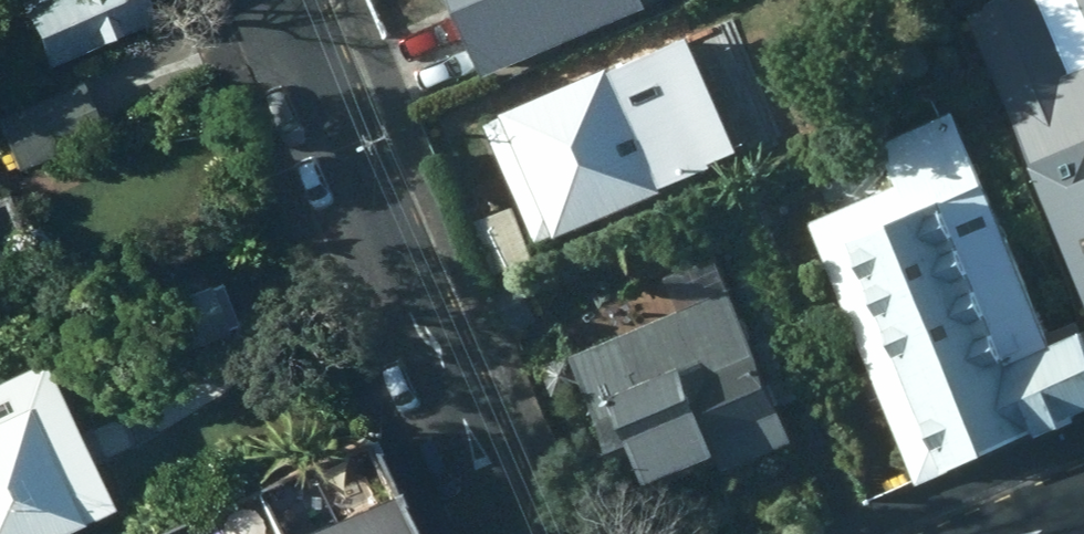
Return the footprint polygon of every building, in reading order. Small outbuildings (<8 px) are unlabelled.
[(163,24),(153,0),(46,0),(30,7),(57,69),(163,24)] [(471,79),(638,7),(635,0),(437,0),(471,79)] [(964,15),(1083,308),(1083,0),(1002,0),(964,15)] [(680,35),(477,123),(530,244),(733,157),(680,35)] [(115,141),(92,87),(2,119),(22,175),(115,141)] [(905,485),(1083,407),(1083,380),(1065,334),(1038,345),(939,116),(868,145),(887,187),(798,226),(905,485)] [(552,328),(620,489),(771,420),(766,410),(810,390),(771,302),(736,318),(708,257),(552,328)] [(130,514),(56,364),(0,389),(0,533),(85,533),(130,514)] [(361,443),(149,533),(400,533),(361,443)]
